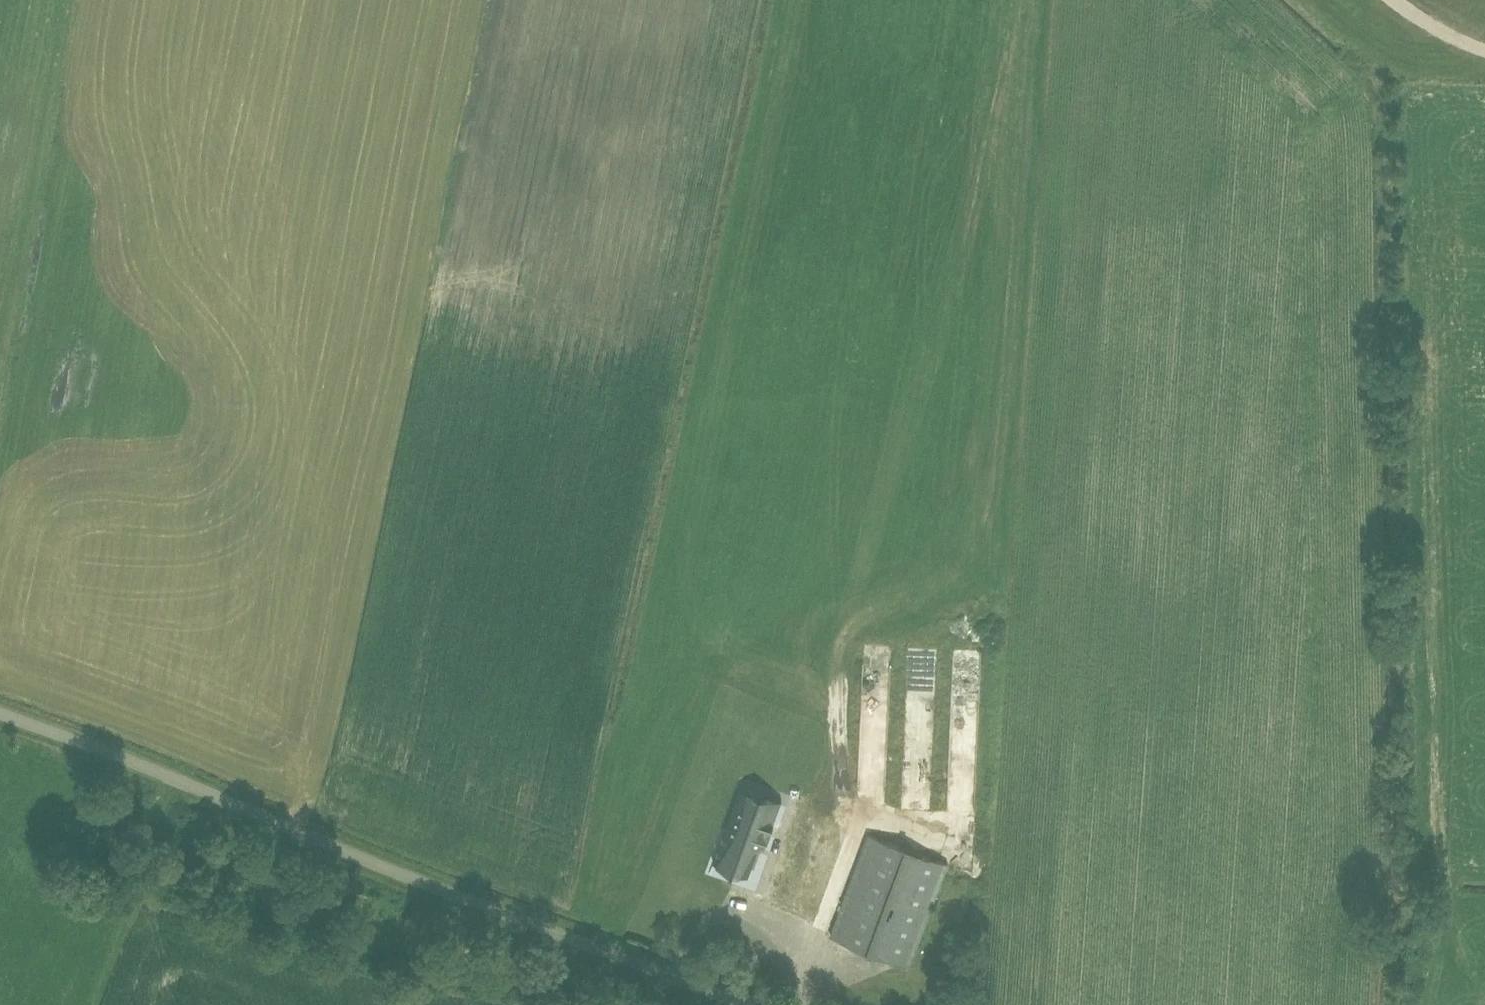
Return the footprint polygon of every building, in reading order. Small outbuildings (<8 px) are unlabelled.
[(869,681),(867,777),(889,777),(891,681),(869,681)] [(759,847),(761,843),(765,845),(767,838),(769,839),(774,825),(772,824),(779,805),(751,795),(745,793),(744,793),(744,794),(737,812),(730,832),(726,830),(715,859),(750,871),(759,847)] [(912,966),(952,864),(868,833),(830,935),(912,966)]
